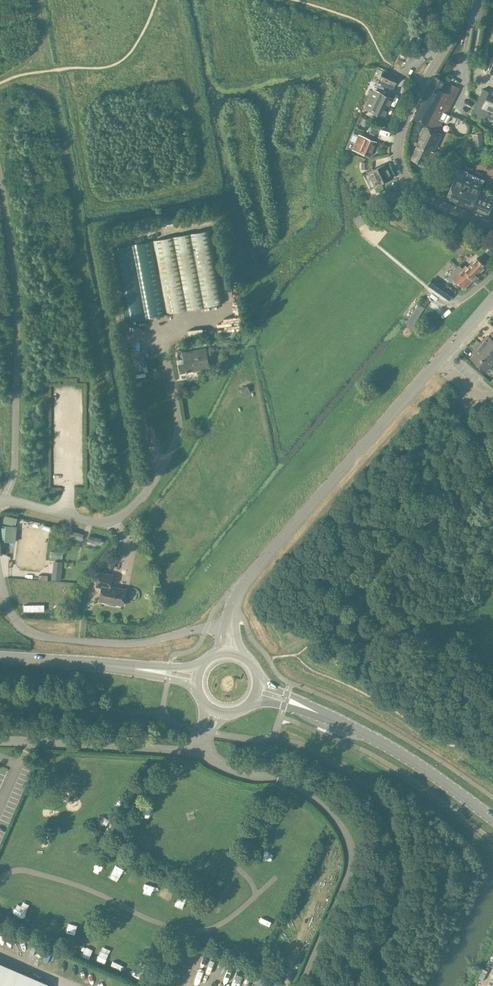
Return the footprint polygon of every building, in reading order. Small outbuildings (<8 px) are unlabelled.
[(395,85),(398,78),(383,71),(379,78),(395,85)] [(417,145),(438,154),(439,151),(435,150),(442,135),(438,132),(460,88),(444,80),(439,89),(430,84),(413,118),(426,125),(427,124),(434,127),(432,130),(425,127),(417,145)] [(471,114),(484,120),(489,108),(492,110),(492,91),(490,89),(489,91),(483,88),(471,114)] [(379,92),(370,110),(384,116),(393,98),(379,92)] [(373,126),(370,132),(378,135),(380,129),(373,126)] [(356,142),(354,149),(359,151),(370,156),(377,141),(365,136),(365,137),(360,134),(356,142)] [(482,134),(474,135),(475,149),(483,149),(482,134)] [(434,161),(438,154),(417,145),(411,158),(431,168),(431,166),(434,167),(436,162),(434,161)] [(375,185),(393,177),(387,163),(369,172),(375,185)] [(484,179),(458,168),(446,197),(472,208),(472,207),(489,214),(492,203),(492,194),(480,189),(484,179)] [(358,227),(365,223),(360,214),(353,218),(358,227)] [(167,313),(224,303),(210,229),(153,240),(167,313)] [(126,321),(166,314),(152,240),(112,248),(126,321)] [(462,268),(471,280),(473,279),(485,266),(476,257),(467,266),(466,264),(462,268)] [(459,266),(446,278),(451,283),(455,279),(464,288),(471,280),(462,268),(459,266)] [(449,300),(454,292),(437,282),(432,290),(449,300)] [(419,303),(415,309),(423,316),(427,310),(419,303)] [(492,355),(492,332),(486,340),(484,338),(480,343),(492,355)] [(492,362),(492,355),(480,343),(476,348),(478,349),(471,358),(486,370),(492,362)] [(187,372),(188,371),(209,367),(205,349),(177,354),(180,372),(186,371),(187,372)] [(5,515),(3,522),(12,524),(13,522),(16,523),(17,518),(5,515)] [(83,532),(73,529),(71,535),(81,538),(83,532)] [(100,539),(101,537),(88,533),(87,539),(97,542),(98,538),(100,539)] [(113,566),(114,558),(108,557),(106,565),(113,566)] [(59,579),(61,560),(53,559),(52,578),(59,579)] [(120,605),(123,590),(107,587),(109,575),(96,572),(93,586),(99,587),(96,601),(120,605)] [(47,983),(0,963),(0,985),(46,985),(47,983)]
